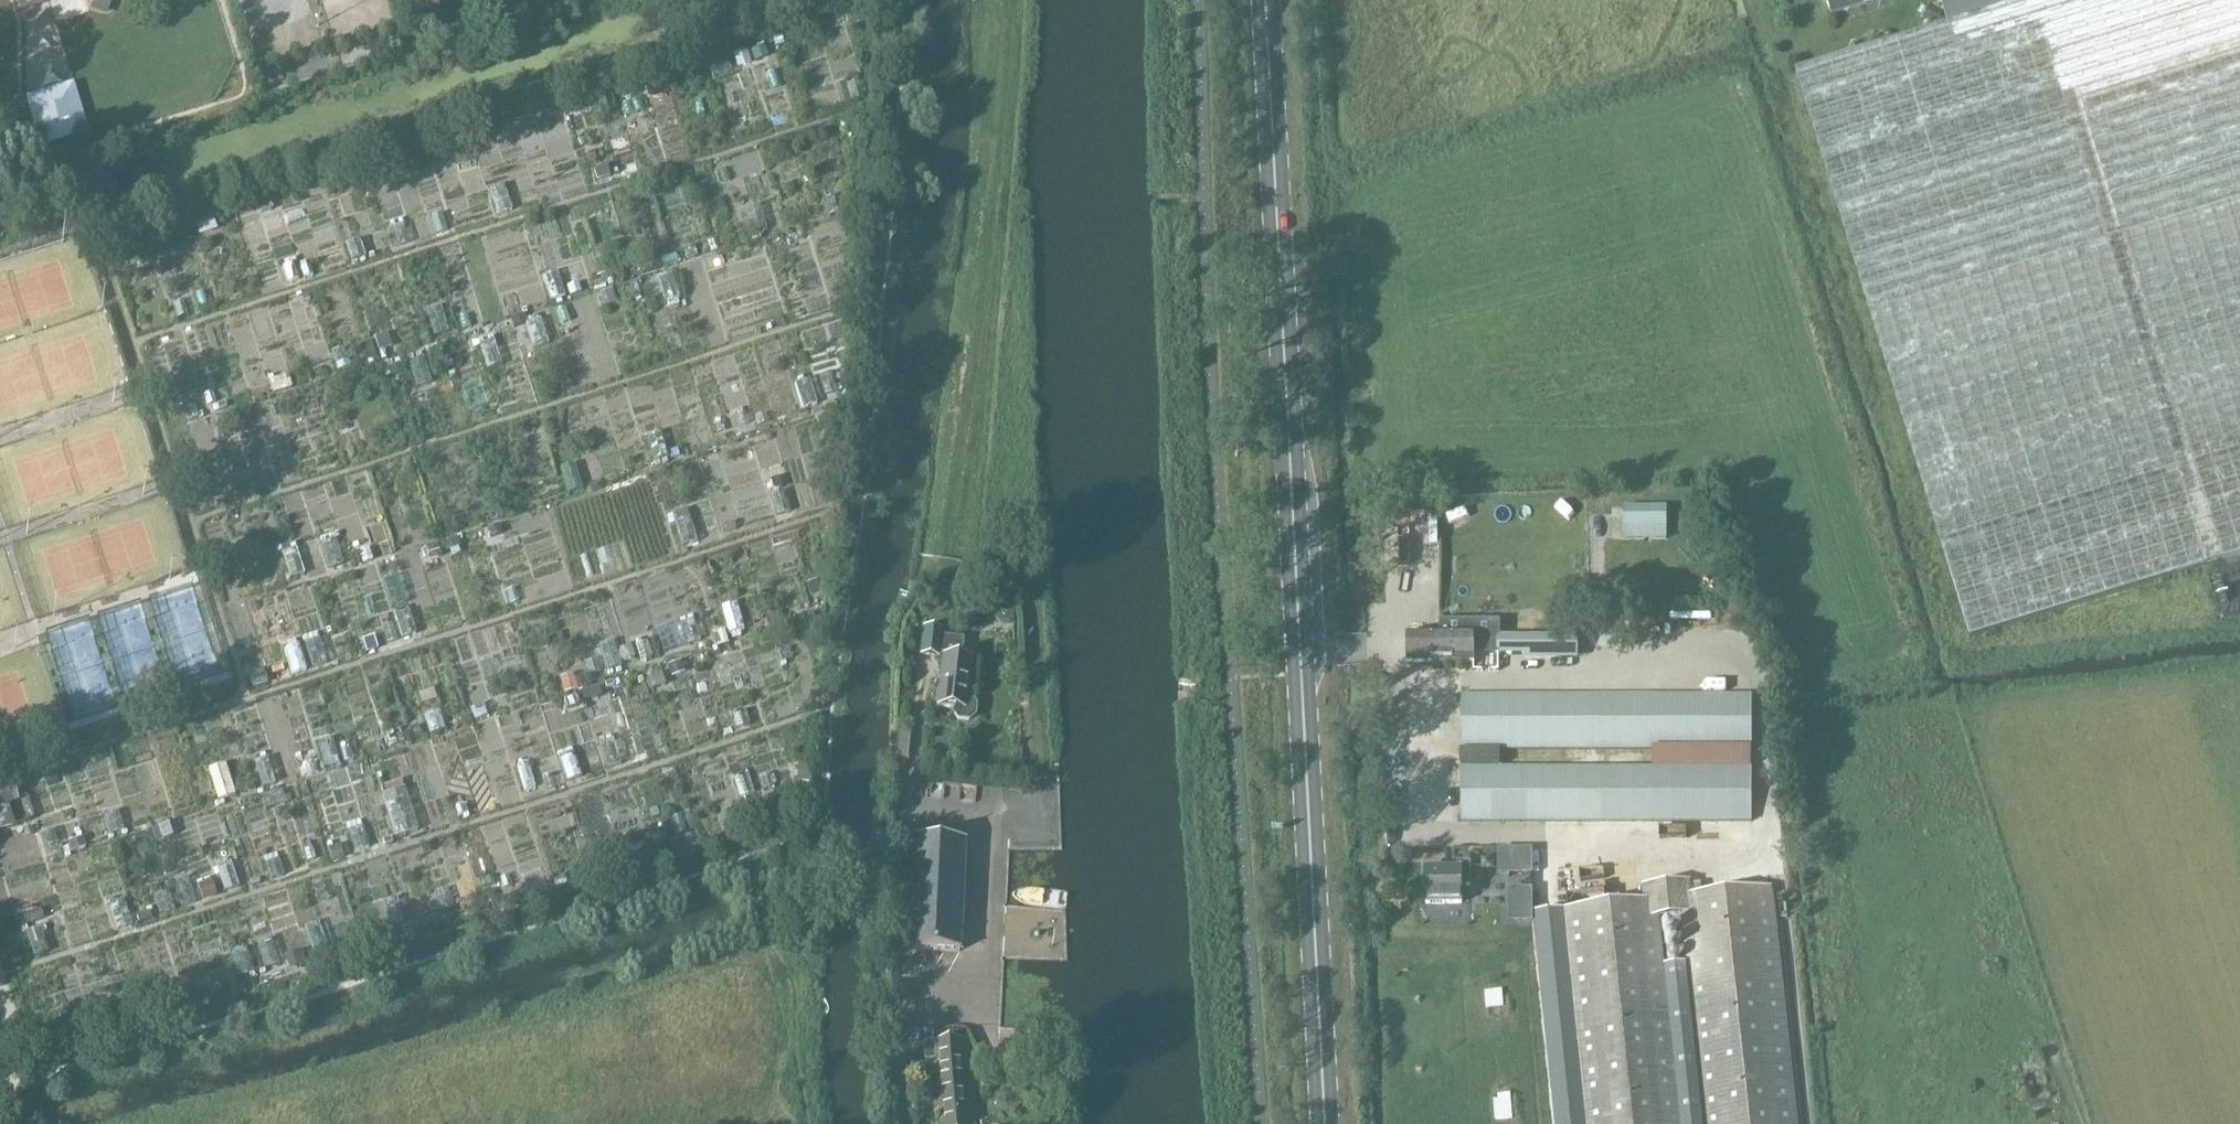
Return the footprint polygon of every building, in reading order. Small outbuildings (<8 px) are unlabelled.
[(20,11),(48,3),(47,0),(17,0),(20,11)] [(1950,24),(1796,71),(1969,639),(2239,555),(2239,0),(2028,0),(1950,24)] [(1832,15),(1882,0),(1827,0),(1832,15)] [(1950,24),(2028,0),(1942,0),(1950,24)] [(1928,7),(1921,21),(1934,28),(1942,15),(1928,7)] [(729,253),(704,261),(729,338),(754,330),(729,253)] [(1666,508),(1625,509),(1625,540),(1667,539),(1666,508)] [(968,572),(984,575),(985,566),(969,564),(968,572)] [(1409,644),(1409,657),(1409,663),(1475,663),(1475,654),(1498,654),(1498,640),(1498,622),(1440,621),(1440,637),(1409,637),(1409,644)] [(943,630),(923,629),(920,656),(943,659),(938,707),(954,709),(953,712),(957,718),(968,720),(973,717),(975,703),(970,699),(967,698),(971,660),(961,659),(963,641),(942,638),(943,630)] [(1523,641),(1498,640),(1498,654),(1498,655),(1581,656),(1581,631),(1553,631),(1553,641),(1523,641)] [(1463,696),(1462,750),(1753,751),(1753,698),(1463,696)] [(1462,770),(1463,823),(1752,824),(1752,769),(1462,770)] [(17,799),(11,779),(0,783),(0,805),(17,799)] [(960,949),(961,938),(964,843),(911,841),(907,948),(960,949)] [(1519,858),(1504,858),(1504,902),(1519,902),(1519,858)] [(1426,871),(1426,905),(1462,906),(1462,887),(1471,887),(1471,864),(1457,864),(1457,871),(1426,871)] [(1534,915),(1535,926),(1557,1123),(1679,1123),(1667,1013),(1663,979),(1657,919),(1683,916),(1689,977),(1693,1010),(1705,1123),(1797,1123),(1784,999),(1772,891),(1772,889),(1770,890),(1769,877),(1730,881),(1731,894),(1702,897),(1701,885),(1692,886),(1691,883),(1643,888),(1644,902),(1607,907),(1605,894),(1567,898),(1569,911),(1534,915)] [(934,1030),(935,1043),(942,1123),(967,1123),(962,1065),(961,1041),(964,1041),(964,1030),(962,1030),(960,1029),(959,1029),(957,1029),(955,1028),(953,1028),(934,1030)]
